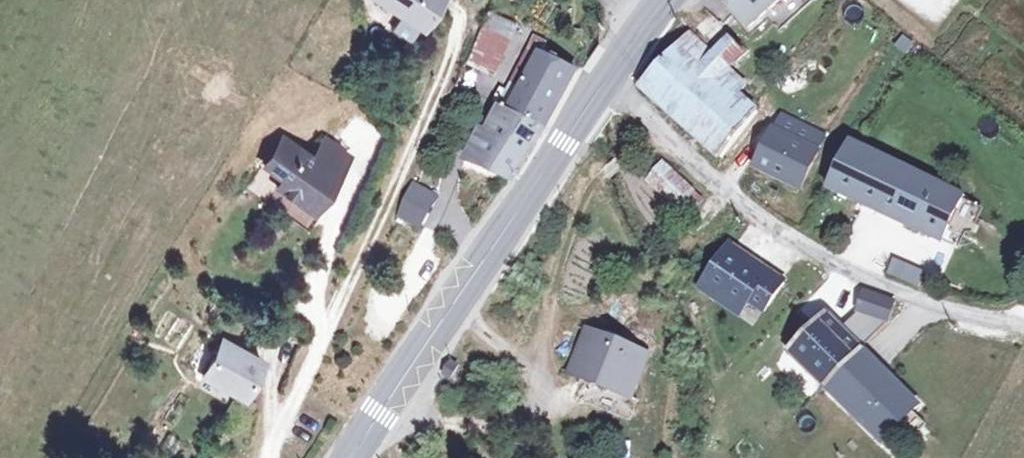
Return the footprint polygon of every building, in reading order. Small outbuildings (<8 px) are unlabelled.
[(421,24),(435,0),(381,0),(421,24)] [(656,100),(686,125),(711,146),(749,95),(732,82),(740,69),(733,63),(726,58),(746,31),(724,14),(707,0),(703,0),(633,80),(656,100)] [(744,21),(770,0),(727,0),(744,21)] [(518,24),(488,10),(468,57),(480,63),(496,70),(518,24)] [(542,32),(506,98),(545,113),(574,63),(549,49),(552,39),(542,32)] [(480,63),(468,57),(458,80),(470,85),(480,63)] [(506,98),(498,114),(492,111),(475,145),(515,164),(545,113),(506,98)] [(808,133),(760,115),(745,153),(793,172),(808,133)] [(958,176),(850,122),(827,168),(947,228),(964,197),(950,191),(958,176)] [(296,156),(263,133),(245,160),(264,173),(258,182),(291,205),(315,169),(296,156)] [(328,150),(309,137),(296,156),(315,169),(328,150)] [(643,162),(675,191),(688,178),(657,148),(643,162)] [(691,206),(703,193),(688,178),(675,191),(691,206)] [(437,194),(413,185),(401,212),(420,225),(437,194)] [(784,278),(727,238),(697,281),(753,321),(784,278)] [(922,282),(924,262),(889,258),(887,278),(922,282)] [(821,293),(783,330),(874,425),(912,388),(821,293)] [(585,327),(571,373),(593,381),(596,370),(615,376),(612,387),(631,394),(646,347),(585,327)] [(248,358),(209,338),(191,374),(230,394),(248,358)]
